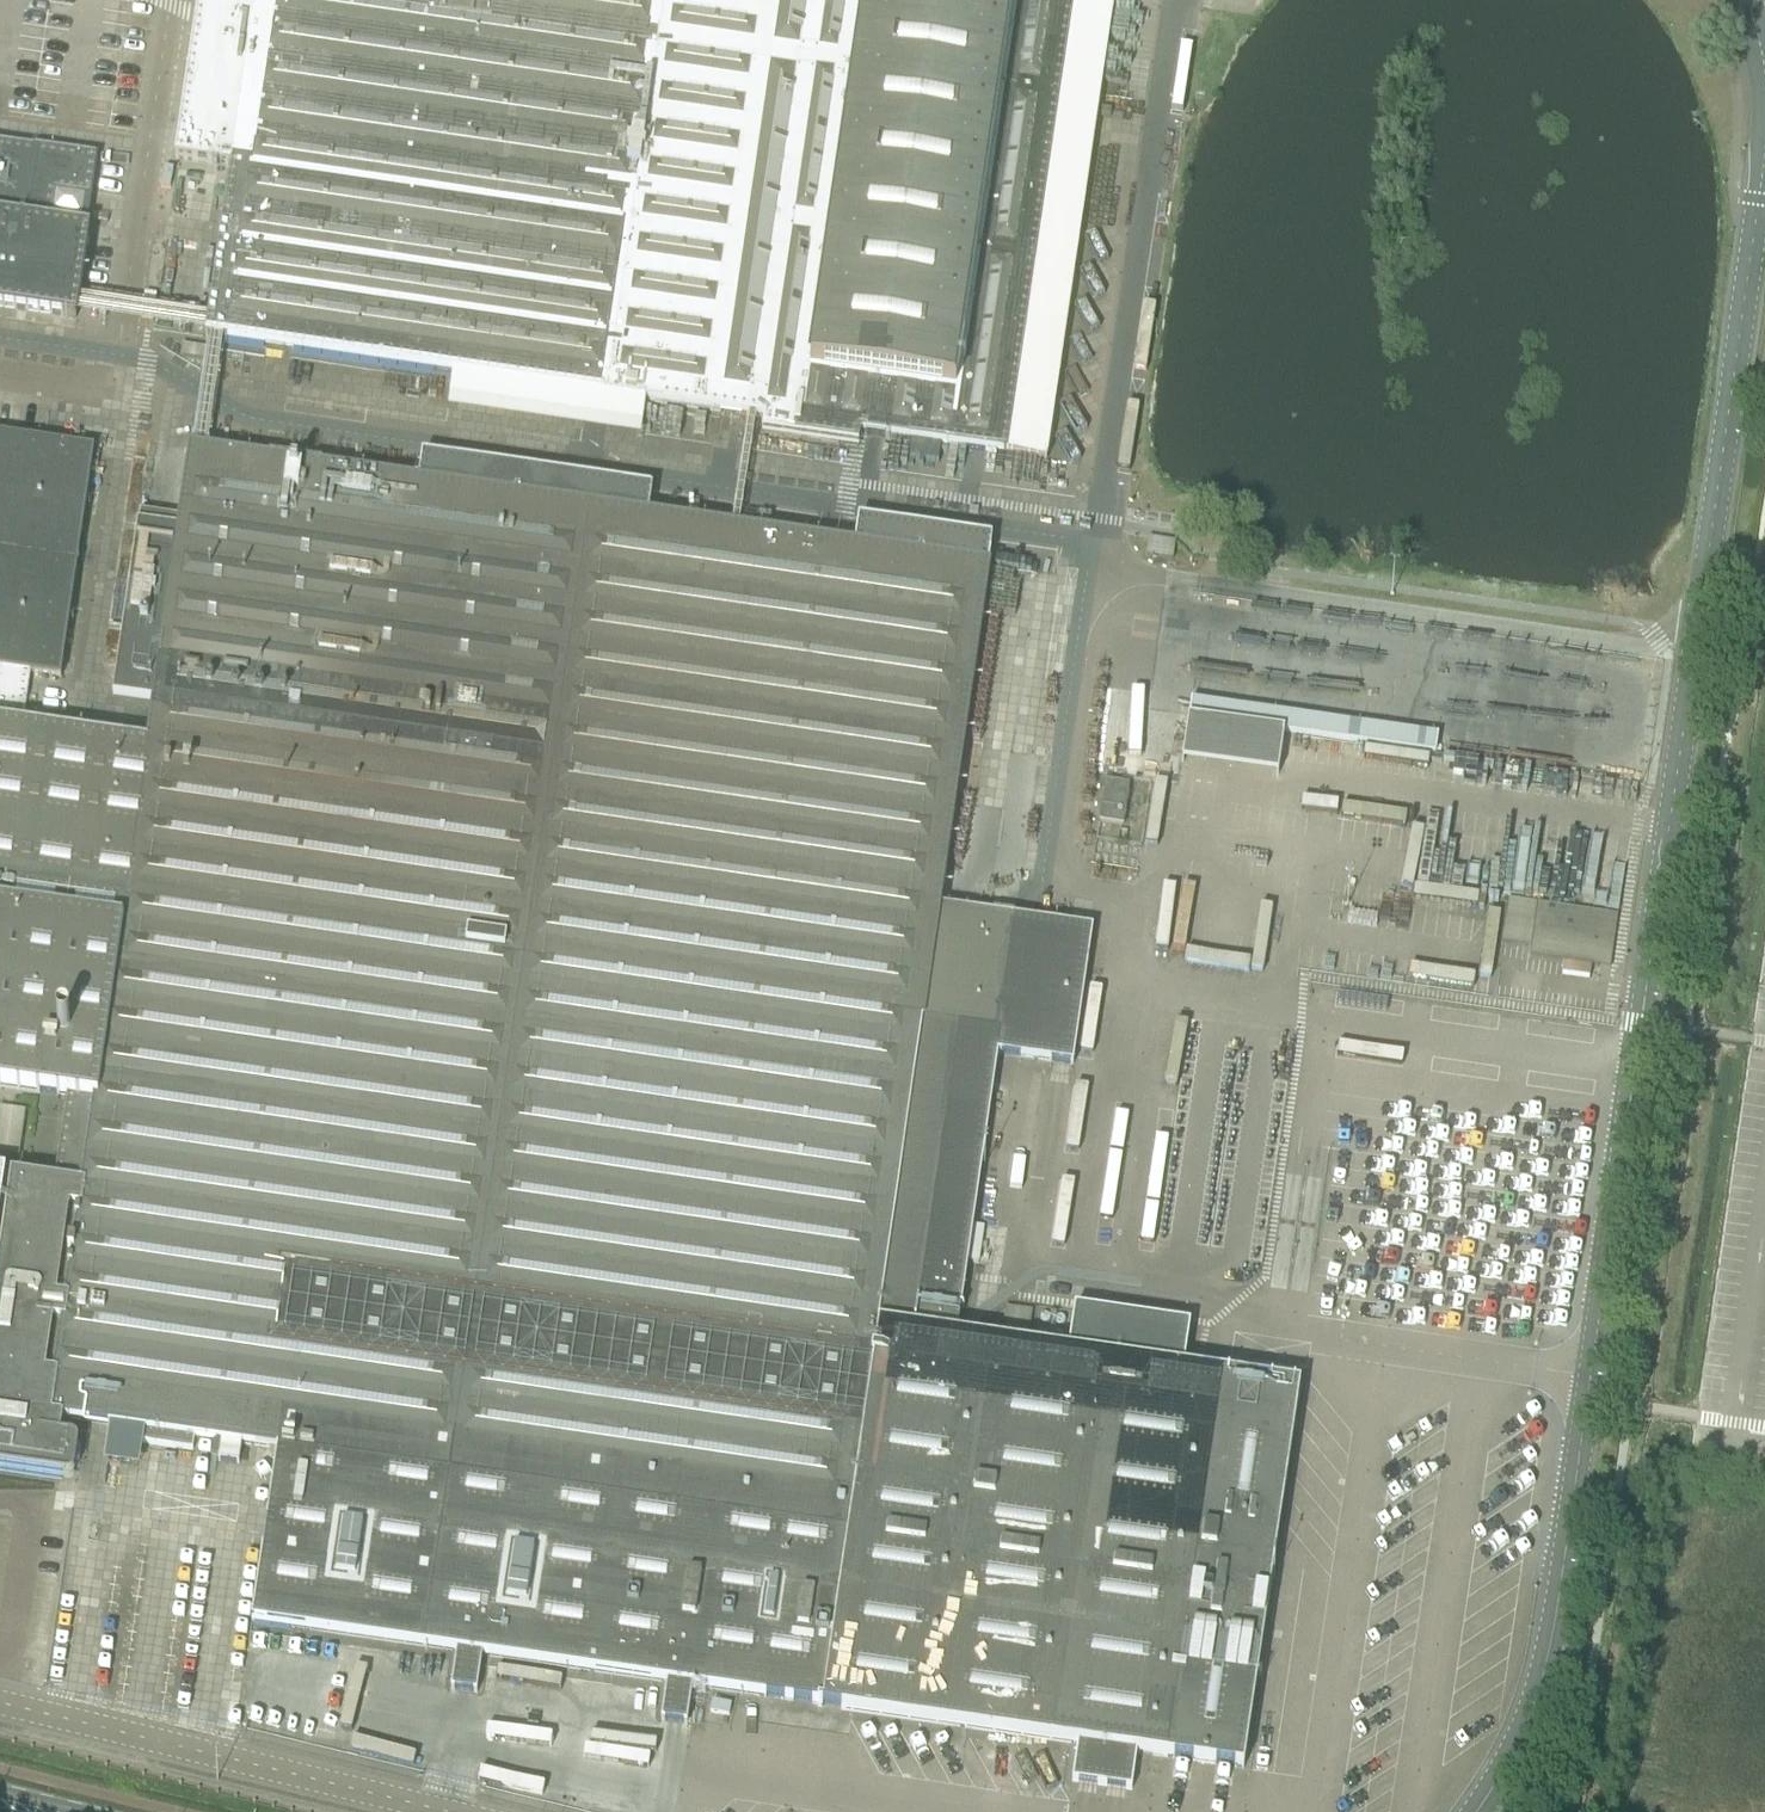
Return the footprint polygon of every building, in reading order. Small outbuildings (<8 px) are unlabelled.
[(175,160),(230,169),(206,338),(606,396),(764,419),(762,434),(838,445),(840,432),(1046,461),(1096,117),(1094,114),(1112,0),(198,0),(175,160)] [(9,145),(0,144),(0,308),(75,319),(88,231),(85,230),(96,158),(9,145)] [(60,446),(0,437),(0,716),(23,719),(30,674),(60,678),(94,451),(60,446)] [(68,1479),(70,1478),(72,1477),(74,1475),(74,1473),(78,1447),(78,1446),(78,1444),(77,1443),(76,1441),(74,1440),(72,1440),(61,1438),(63,1419),(117,1427),(115,1440),(192,1451),(194,1438),(220,1442),(217,1462),(237,1465),(240,1445),(277,1450),(251,1622),(456,1652),(451,1690),(477,1694),(482,1656),(667,1683),(661,1721),(687,1725),(692,1687),(818,1706),(817,1707),(825,1708),(1244,1770),(1300,1386),(1183,1369),(1189,1325),(1074,1308),(1067,1352),(957,1336),(961,1308),(920,1302),(960,1028),(998,1033),(1015,919),(940,908),(989,567),(190,450),(148,444),(139,503),(145,503),(117,701),(153,706),(147,743),(0,721),(0,1469),(68,1479)] [(1285,731),(1435,752),(1437,736),(1191,700),(1189,717),(1285,731)] [(1285,731),(1189,717),(1182,763),(1278,775),(1283,738),(1285,731)] [(1099,823),(1122,826),(1129,786),(1105,782),(1099,823)] [(1504,901),(1499,951),(1605,961),(1610,911),(1504,901)] [(1382,1418),(1388,1429),(1408,1420),(1402,1408),(1382,1418)]
